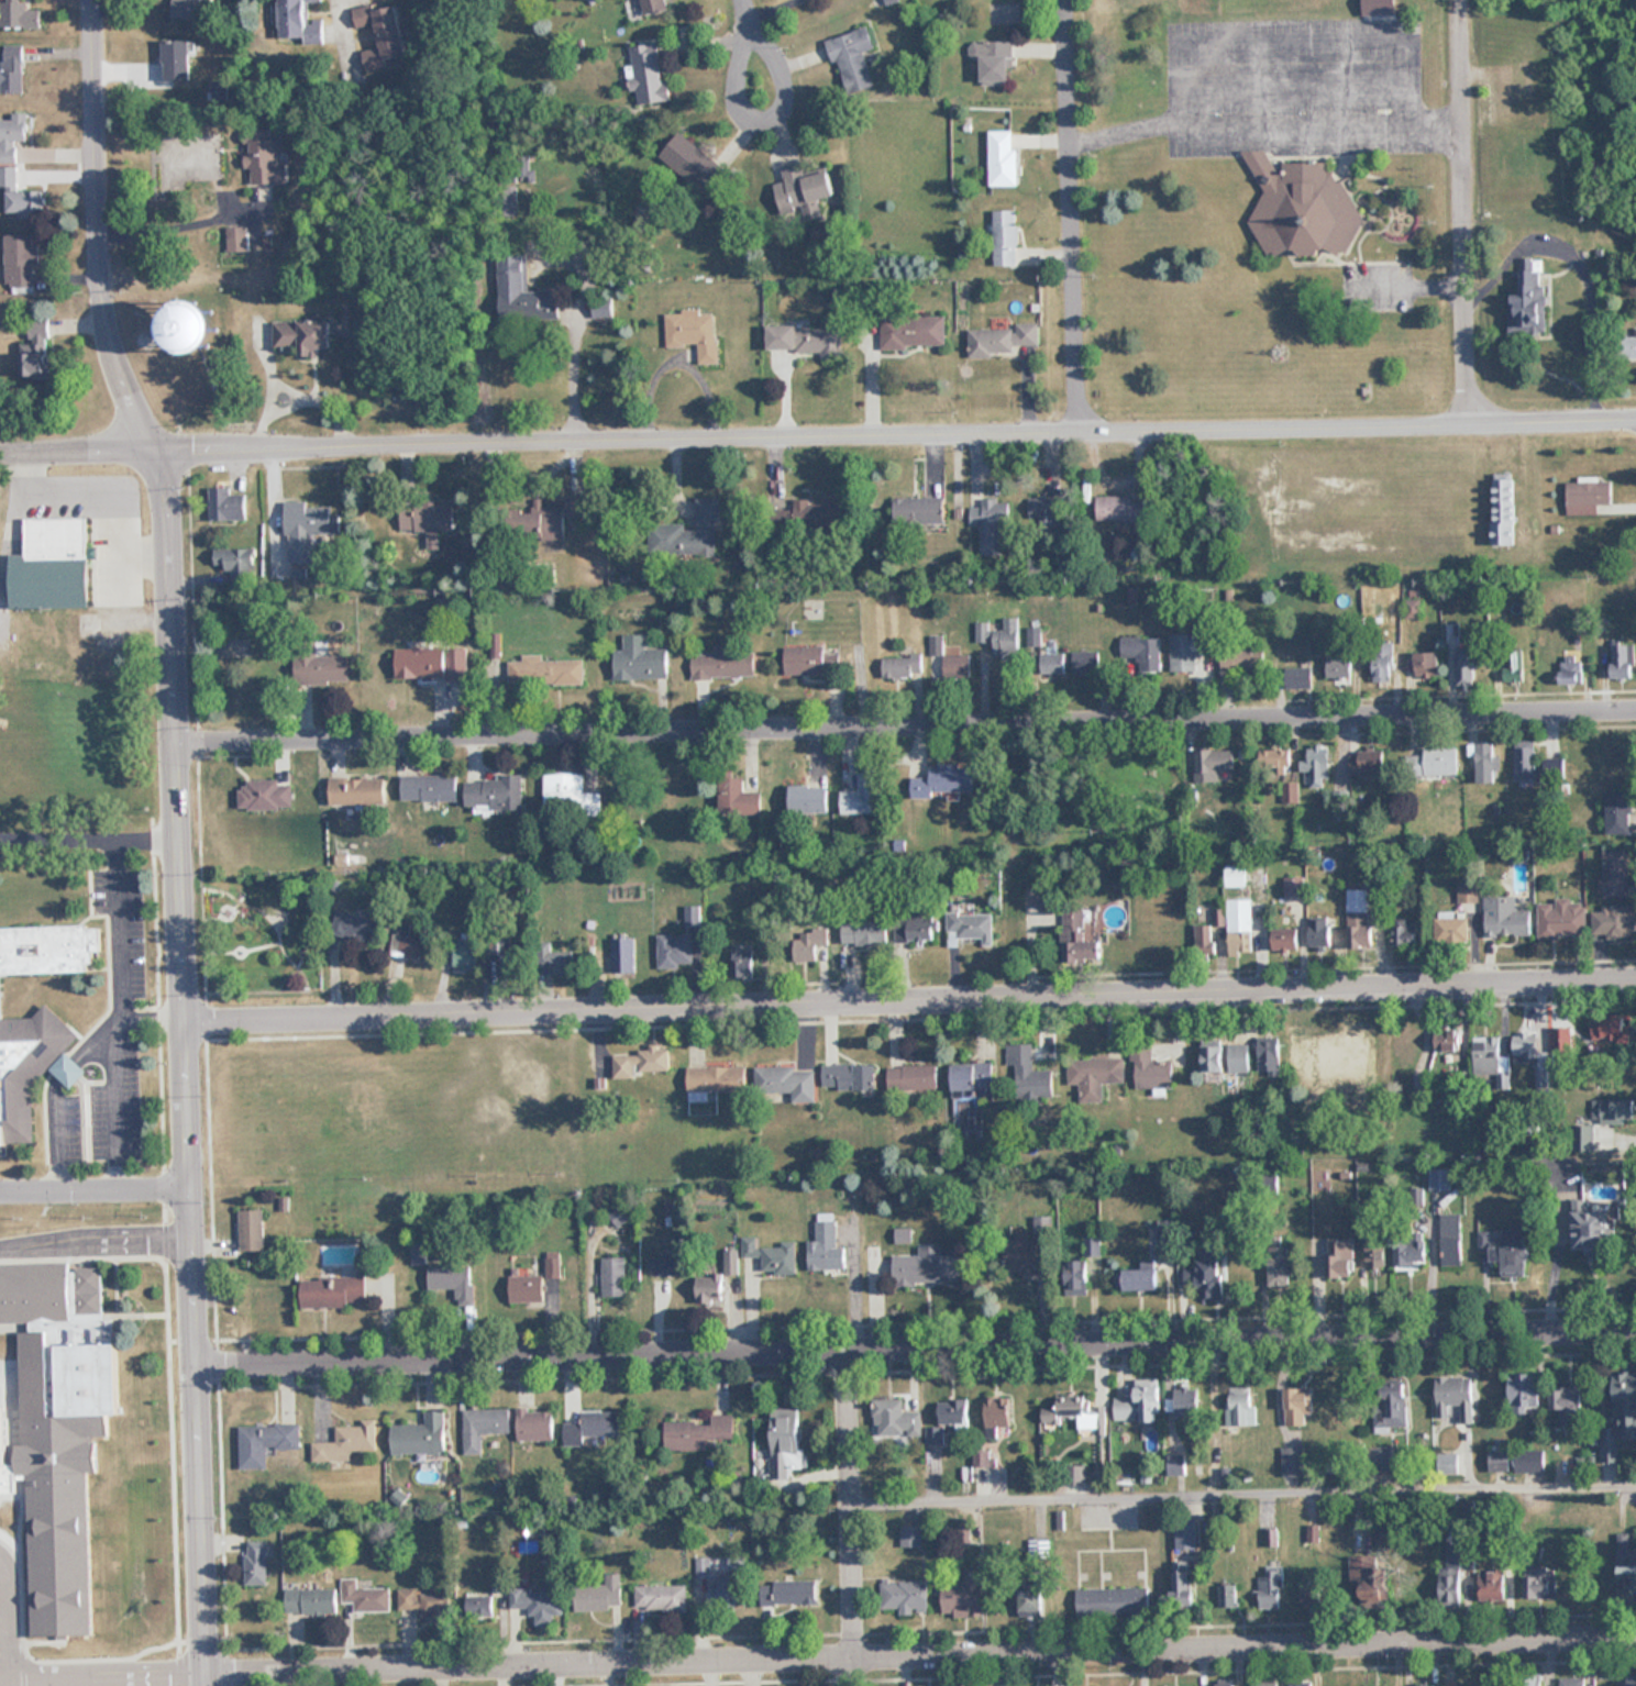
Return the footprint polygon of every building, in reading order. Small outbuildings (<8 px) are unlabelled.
[(27,10),(27,0),(20,0),(1,0),(1,28),(41,27),(41,9),(27,10)] [(199,19),(201,0),(174,0),(172,16),(199,19)] [(324,0),(280,0),(280,38),(309,37),(308,2),(324,1),(324,0)] [(669,0),(642,0),(645,15),(671,10),(669,0)] [(408,54),(398,1),(355,10),(358,28),(378,24),(385,59),(408,54)] [(876,47),(870,27),(829,38),(845,95),(876,86),(866,50),(876,47)] [(164,80),(191,80),(191,39),(164,39),(164,80)] [(983,59),(983,84),(1013,83),(1012,41),(971,42),(972,59),(983,59)] [(663,81),(660,43),(632,45),(636,104),(671,101),(670,81),(663,81)] [(24,93),(24,46),(4,46),(4,71),(0,71),(0,84),(2,84),(2,93),(24,93)] [(28,112),(13,113),(13,118),(0,118),(0,163),(17,163),(17,141),(28,141),(28,112)] [(990,130),(990,186),(1018,186),(1018,130),(990,130)] [(661,154),(705,191),(722,170),(679,133),(661,154)] [(248,154),(248,169),(253,169),(253,184),(280,184),(280,136),(252,136),(252,154),(248,154)] [(1332,160),(1295,163),(1278,172),(1267,150),(1245,152),(1264,191),(1252,222),(1268,254),(1297,252),(1303,255),(1319,253),(1323,251),(1333,250),(1342,254),(1351,253),(1332,160)] [(837,196),(832,170),(807,176),(804,165),(782,170),(785,181),(776,183),(783,216),(803,212),(805,220),(824,216),(820,200),(837,196)] [(17,191),(16,168),(0,168),(0,188),(7,188),(7,215),(45,214),(45,190),(17,191)] [(994,266),(1018,266),(1018,209),(994,209),(994,266)] [(251,227),(228,227),(228,252),(251,252),(251,227)] [(6,235),(6,287),(37,287),(37,235),(6,235)] [(502,256),(503,325),(559,323),(558,290),(527,291),(526,255),(502,256)] [(1547,332),(1546,258),(1521,259),(1522,298),(1511,299),(1512,334),(1547,332)] [(180,346),(210,355),(224,308),(194,299),(180,346)] [(666,346),(699,345),(699,362),(718,362),(717,313),(666,314),(666,346)] [(881,347),(945,347),(946,315),(881,315),(881,347)] [(24,379),(51,379),(50,320),(33,321),(33,345),(24,345),(24,379)] [(302,357),(322,357),(322,348),(332,348),(332,321),(275,322),(275,347),(302,347),(302,357)] [(969,329),(969,354),(1015,354),(1015,345),(1039,345),(1038,323),(1016,323),(1016,329),(969,329)] [(842,352),(842,326),(768,326),(768,353),(842,352)] [(1635,329),(1635,337),(1621,337),(1621,358),(1635,358),(1635,329)] [(1492,474),(1492,544),(1516,544),(1516,474),(1492,474)] [(1613,503),(1613,482),(1567,482),(1567,515),(1599,515),(1599,503),(1613,503)] [(246,520),(246,494),(230,494),(230,487),(209,487),(209,520),(246,520)] [(1069,526),(1069,495),(1028,495),(1028,526),(1069,526)] [(1097,496),(1098,521),(1153,520),(1153,499),(1133,499),(1133,495),(1097,496)] [(893,497),(893,522),(947,522),(946,496),(893,497)] [(565,517),(587,517),(587,497),(565,497),(565,504),(533,504),(533,508),(510,508),(510,539),(565,539),(565,517)] [(650,555),(719,555),(719,497),(697,497),(697,529),(685,529),(685,523),(650,523),(650,555)] [(838,498),(796,502),(798,525),(840,522),(838,498)] [(981,526),(982,555),(1007,554),(1006,498),(981,498),(981,505),(970,505),(971,526),(981,526)] [(330,506),(287,505),(287,562),(313,563),(313,534),(339,535),(339,515),(330,515),(330,506)] [(428,531),(428,548),(438,548),(438,531),(454,531),(454,505),(400,505),(400,531),(428,531)] [(91,517),(24,518),(25,557),(10,557),(11,608),(92,607),(91,517)] [(255,548),(215,548),(215,570),(232,570),(232,584),(255,584),(255,548)] [(1420,616),(1420,599),(1406,600),(1406,617),(1420,616)] [(1018,655),(1018,625),(993,625),(993,655),(1018,655)] [(1170,633),(1171,670),(1197,670),(1196,654),(1213,654),(1213,633),(1170,633)] [(1139,672),(1160,672),(1160,637),(1122,637),(1122,660),(1139,660),(1139,672)] [(1374,681),(1393,681),(1393,641),(1374,641),(1374,681)] [(1635,644),(1613,644),(1613,678),(1635,678),(1635,644)] [(669,648),(646,648),(646,645),(614,645),(614,679),(669,679),(669,648)] [(693,654),(693,678),(756,677),(756,645),(716,646),(716,653),(693,654)] [(785,675),(832,675),(832,646),(785,646),(785,675)] [(1264,647),(1221,647),(1221,670),(1264,670),(1264,647)] [(396,648),(397,679),(468,679),(467,648),(396,648)] [(1475,686),(1475,649),(1455,649),(1455,686),(1475,686)] [(1524,650),(1504,650),(1504,680),(1524,680),(1524,650)] [(1099,674),(1099,651),(1073,651),(1073,674),(1099,674)] [(1441,652),(1416,652),(1416,677),(1441,677),(1441,652)] [(1327,653),(1327,678),(1355,678),(1355,653),(1327,653)] [(1040,654),(1040,674),(1065,674),(1065,654),(1040,654)] [(296,655),(296,684),(348,684),(348,655),(296,655)] [(883,677),(923,677),(923,655),(883,655),(883,677)] [(971,655),(943,655),(943,679),(971,679),(971,655)] [(1561,684),(1582,684),(1582,655),(1561,655),(1561,684)] [(1286,667),(1286,690),(1312,690),(1312,657),(1298,657),(1298,667),(1286,667)] [(509,659),(509,685),(584,685),(584,659),(509,659)] [(1611,739),(1611,755),(1593,755),(1593,776),(1632,776),(1632,739),(1611,739)] [(1537,779),(1537,741),(1516,741),(1516,779),(1537,779)] [(1499,755),(1496,755),(1495,742),(1477,742),(1478,783),(1500,783),(1499,755)] [(1330,747),(1309,747),(1309,761),(1302,761),(1302,773),(1309,773),(1309,787),(1330,787),(1330,747)] [(1424,753),(1410,753),(1410,774),(1460,774),(1460,747),(1424,747),(1424,753)] [(1220,780),(1219,771),(1236,770),(1235,748),(1195,750),(1197,782),(1220,780)] [(1267,768),(1292,768),(1292,749),(1267,749),(1267,768)] [(1386,750),(1350,750),(1350,776),(1386,776),(1386,750)] [(931,776),(913,776),(913,794),(976,794),(976,766),(931,766),(931,776)] [(883,772),(860,772),(860,791),(842,791),(842,814),(883,814),(883,772)] [(586,774),(546,775),(547,816),(603,815),(602,792),(586,793),(586,774)] [(459,802),(459,776),(403,776),(403,802),(459,802)] [(763,792),(744,792),(744,776),(720,776),(720,814),(763,813),(763,792)] [(386,778),(330,778),(330,806),(386,806),(386,778)] [(523,779),(466,778),(466,807),(523,808),(523,779)] [(239,809),(292,809),(292,785),(280,785),(280,782),(239,782),(239,809)] [(790,785),(790,813),(830,813),(830,785),(790,785)] [(1632,833),(1632,792),(1608,792),(1608,833),(1632,833)] [(1629,850),(1601,850),(1601,898),(1629,898),(1629,850)] [(1228,885),(1247,885),(1247,865),(1228,865),(1228,885)] [(1302,877),(1285,877),(1285,895),(1302,895),(1302,877)] [(1459,902),(1478,902),(1478,883),(1459,883),(1459,902)] [(1371,888),(1348,888),(1348,949),(1371,949),(1371,888)] [(1531,936),(1531,910),(1516,910),(1516,896),(1485,896),(1485,937),(1531,936)] [(1229,953),(1253,953),(1253,898),(1229,898),(1229,953)] [(1539,901),(1539,936),(1586,936),(1586,901),(1539,901)] [(686,907),(687,930),(702,929),(701,906),(686,907)] [(1594,906),(1594,935),(1635,935),(1635,906),(1594,906)] [(1064,909),(1064,963),(1102,963),(1102,935),(1085,935),(1084,909),(1064,909)] [(1471,912),(1438,912),(1438,942),(1471,942),(1471,912)] [(332,935),(375,944),(379,921),(336,913),(332,935)] [(983,945),(993,945),(993,914),(948,914),(948,939),(983,939),(983,945)] [(936,942),(936,916),(898,916),(898,942),(936,942)] [(1311,949),(1331,949),(1331,919),(1311,919),(1311,949)] [(842,921),(842,945),(887,945),(887,922),(842,921)] [(1421,946),(1421,923),(1394,923),(1394,946),(1421,946)] [(1196,925),(1196,959),(1213,959),(1213,925),(1196,925)] [(0,1147),(3,1143),(35,1143),(34,1084),(49,1068),(73,1089),(89,1071),(67,1052),(81,1036),(46,1005),(35,1018),(2,1018),(2,974),(94,973),(94,951),(101,951),(101,926),(0,928),(0,1146),(0,1147)] [(816,961),(816,945),(828,945),(828,929),(795,929),(795,961),(816,961)] [(1273,950),(1299,950),(1299,929),(1273,929),(1273,950)] [(658,968),(694,968),(694,934),(658,934),(658,968)] [(391,958),(426,958),(426,936),(391,936),(391,958)] [(476,974),(476,939),(454,939),(454,974),(476,974)] [(521,939),(491,939),(491,978),(521,978),(521,939)] [(634,974),(634,939),(612,939),(612,974),(634,974)] [(554,951),(554,942),(538,942),(538,974),(570,974),(570,951),(554,951)] [(754,979),(754,950),(732,950),(732,979),(754,979)] [(1629,1017),(1594,1017),(1594,1042),(1629,1042),(1629,1017)] [(1463,1025),(1437,1025),(1437,1051),(1463,1051),(1463,1025)] [(1408,1049),(1424,1049),(1424,1031),(1394,1031),(1394,1049),(1408,1049)] [(1540,1051),(1539,1033),(1513,1035),(1514,1060),(1548,1058),(1548,1051),(1540,1051)] [(1475,1037),(1475,1074),(1502,1074),(1502,1037),(1475,1037)] [(1260,1071),(1282,1071),(1282,1038),(1260,1038),(1260,1071)] [(1032,1044),(1008,1046),(1011,1096),(1049,1094),(1048,1072),(1034,1073),(1032,1044)] [(1251,1044),(1229,1044),(1229,1072),(1251,1072),(1251,1044)] [(1204,1072),(1226,1072),(1226,1045),(1204,1045),(1204,1072)] [(613,1055),(614,1075),(671,1075),(670,1048),(650,1049),(650,1054),(613,1055)] [(1135,1089),(1174,1088),(1174,1062),(1153,1062),(1153,1048),(1134,1048),(1135,1089)] [(1068,1061),(1069,1088),(1080,1087),(1080,1104),(1108,1103),(1107,1086),(1125,1085),(1124,1059),(1068,1061)] [(953,1066),(954,1091),(995,1090),(995,1064),(953,1066)] [(877,1065),(824,1065),(824,1091),(877,1091),(877,1065)] [(938,1090),(938,1067),(889,1067),(889,1090),(938,1090)] [(746,1092),(746,1068),(689,1068),(689,1092),(746,1092)] [(794,1103),(817,1103),(816,1071),(797,1071),(797,1068),(756,1068),(757,1093),(794,1093),(794,1103)] [(1547,1086),(1547,1072),(1539,1072),(1539,1086),(1547,1086)] [(1593,1100),(1593,1123),(1635,1123),(1635,1100),(1593,1100)] [(1594,1151),(1594,1126),(1574,1126),(1574,1151),(1594,1151)] [(1451,1169),(1430,1169),(1430,1189),(1451,1189),(1451,1169)] [(610,1214),(617,1225),(625,1221),(622,1217),(628,1213),(623,1206),(610,1214)] [(265,1250),(265,1210),(241,1210),(241,1250),(265,1250)] [(1577,1211),(1577,1249),(1615,1249),(1615,1211),(1577,1211)] [(1462,1265),(1462,1213),(1442,1213),(1442,1265),(1462,1265)] [(1008,1231),(1008,1267),(1044,1267),(1044,1217),(1033,1217),(1033,1231),(1008,1231)] [(817,1242),(809,1242),(810,1270),(848,1269),(848,1248),(837,1248),(836,1220),(817,1220),(817,1242)] [(1479,1231),(1479,1249),(1490,1249),(1490,1262),(1504,1262),(1504,1276),(1531,1276),(1530,1229),(1504,1229),(1504,1241),(1491,1241),(1491,1231),(1479,1231)] [(896,1230),(896,1244),(912,1244),(912,1230),(896,1230)] [(798,1274),(798,1245),(758,1245),(758,1236),(743,1236),(743,1257),(763,1257),(763,1274),(798,1274)] [(1388,1237),(1366,1238),(1367,1268),(1388,1268),(1388,1237)] [(1395,1267),(1427,1267),(1427,1240),(1395,1240),(1395,1267)] [(1329,1277),(1353,1277),(1353,1242),(1329,1242),(1329,1277)] [(944,1255),(943,1247),(891,1250),(893,1285),(966,1282),(964,1254),(944,1255)] [(1272,1247),(1272,1280),(1290,1279),(1290,1247),(1272,1247)] [(738,1250),(726,1250),(726,1273),(738,1273),(738,1250)] [(650,1255),(650,1274),(683,1274),(683,1255),(650,1255)] [(626,1296),(626,1257),(603,1257),(603,1296),(626,1296)] [(1196,1259),(1194,1291),(1222,1292),(1223,1260),(1196,1259)] [(94,1635),(89,1474),(98,1474),(97,1438),(110,1438),(110,1417),(123,1417),(121,1345),(115,1345),(114,1319),(104,1319),(102,1268),(69,1269),(68,1262),(0,1264),(0,1323),(29,1322),(29,1332),(18,1332),(23,1476),(28,1476),(33,1637),(94,1635)] [(1090,1262),(1068,1262),(1068,1297),(1090,1297),(1090,1262)] [(474,1264),(428,1264),(429,1290),(456,1290),(456,1305),(475,1305),(474,1264)] [(1161,1270),(1120,1270),(1120,1291),(1161,1291),(1161,1270)] [(545,1275),(511,1275),(511,1302),(545,1302),(545,1275)] [(724,1275),(698,1275),(698,1301),(724,1301),(724,1275)] [(366,1277),(301,1278),(302,1307),(367,1305),(366,1277)] [(256,1328),(275,1328),(275,1294),(256,1294),(256,1328)] [(1513,1412),(1542,1412),(1542,1374),(1513,1374),(1513,1412)] [(1601,1429),(1602,1463),(1621,1462),(1620,1434),(1635,1434),(1635,1374),(1614,1374),(1616,1429),(1601,1429)] [(1475,1406),(1475,1378),(1438,1378),(1438,1418),(1450,1418),(1450,1406),(1475,1406)] [(1408,1387),(1374,1388),(1374,1428),(1408,1428),(1408,1387)] [(1175,1388),(1175,1415),(1204,1415),(1204,1388),(1175,1388)] [(1229,1426),(1256,1426),(1256,1388),(1229,1388),(1229,1426)] [(1287,1389),(1287,1426),(1315,1426),(1315,1388),(1287,1389)] [(1551,1389),(1551,1410),(1561,1410),(1561,1427),(1582,1427),(1581,1388),(1551,1389)] [(1161,1391),(1139,1390),(1138,1398),(1115,1397),(1115,1421),(1161,1422),(1161,1391)] [(1102,1407),(1085,1406),(1085,1398),(1060,1398),(1060,1406),(1045,1406),(1045,1428),(1061,1428),(1061,1419),(1080,1419),(1080,1434),(1101,1434),(1102,1407)] [(1011,1428),(1011,1399),(988,1399),(988,1428),(1011,1428)] [(876,1400),(876,1436),(922,1436),(922,1413),(903,1413),(903,1400),(876,1400)] [(940,1401),(940,1426),(969,1426),(969,1401),(940,1401)] [(553,1440),(553,1408),(518,1408),(518,1440),(553,1440)] [(803,1408),(771,1409),(772,1479),(793,1479),(792,1471),(804,1471),(803,1408)] [(464,1454),(483,1454),(482,1434),(511,1434),(511,1409),(464,1409),(464,1454)] [(426,1424),(392,1425),(392,1453),(446,1452),(446,1410),(425,1411),(426,1424)] [(565,1422),(565,1446),(585,1446),(585,1437),(621,1437),(621,1412),(581,1412),(581,1422),(565,1422)] [(666,1450),(736,1448),(736,1415),(712,1415),(713,1422),(666,1423),(666,1450)] [(314,1462),(352,1461),(351,1451),(377,1450),(377,1420),(362,1420),(362,1426),(336,1427),(336,1443),(313,1443),(314,1462)] [(239,1426),(240,1469),(267,1469),(267,1450),(301,1449),(300,1425),(239,1426)] [(1509,1472),(1509,1440),(1490,1440),(1490,1472),(1509,1472)] [(1283,1447),(1283,1478),(1305,1478),(1305,1447),(1283,1447)] [(1546,1451),(1516,1451),(1516,1473),(1546,1473),(1546,1451)] [(1458,1474),(1458,1454),(1436,1454),(1436,1474),(1458,1474)] [(1169,1455),(1169,1475),(1187,1475),(1187,1455),(1169,1455)] [(1197,1549),(1197,1519),(1177,1519),(1177,1549),(1197,1549)] [(1325,1525),(1307,1525),(1307,1544),(1325,1544),(1325,1525)] [(1630,1548),(1630,1535),(1619,1535),(1619,1594),(1635,1594),(1635,1548),(1630,1548)] [(267,1544),(246,1544),(246,1585),(267,1585),(267,1544)] [(1463,1570),(1474,1569),(1473,1544),(1440,1545),(1441,1609),(1463,1608),(1463,1570)] [(1350,1556),(1350,1598),(1385,1598),(1385,1568),(1373,1568),(1372,1556),(1350,1556)] [(696,1558),(696,1580),(708,1580),(708,1607),(749,1606),(749,1576),(714,1576),(714,1558),(696,1558)] [(1174,1561),(1174,1611),(1197,1611),(1197,1561),(1174,1561)] [(1284,1608),(1284,1565),(1262,1565),(1262,1608),(1284,1608)] [(1557,1600),(1557,1568),(1526,1568),(1526,1600),(1557,1600)] [(943,1585),(944,1617),(983,1616),(982,1569),(965,1570),(965,1585),(943,1585)] [(1301,1572),(1301,1606),(1328,1606),(1328,1572),(1301,1572)] [(1506,1601),(1506,1572),(1480,1572),(1480,1601),(1506,1601)] [(576,1611),(623,1610),(622,1574),(607,1574),(608,1584),(576,1585),(576,1611)] [(355,1612),(391,1612),(391,1587),(358,1588),(357,1578),(342,1578),(342,1602),(355,1602),(355,1612)] [(928,1612),(928,1580),(881,1580),(881,1612),(928,1612)] [(767,1582),(767,1606),(819,1606),(819,1582),(767,1582)] [(636,1585),(636,1612),(688,1612),(688,1585),(636,1585)] [(1220,1585),(1220,1608),(1239,1608),(1239,1585),(1220,1585)] [(1151,1588),(1077,1588),(1077,1616),(1151,1616),(1151,1588)] [(286,1589),(286,1614),(337,1614),(337,1589),(286,1589)] [(421,1618),(453,1618),(453,1593),(417,1593),(417,1589),(399,1589),(399,1610),(421,1610),(421,1618)] [(534,1609),(534,1625),(555,1625),(555,1614),(565,1614),(565,1590),(510,1590),(509,1609),(534,1609)] [(1044,1590),(1020,1590),(1020,1616),(1044,1616),(1044,1590)] [(466,1618),(494,1618),(494,1594),(466,1594),(466,1618)]
